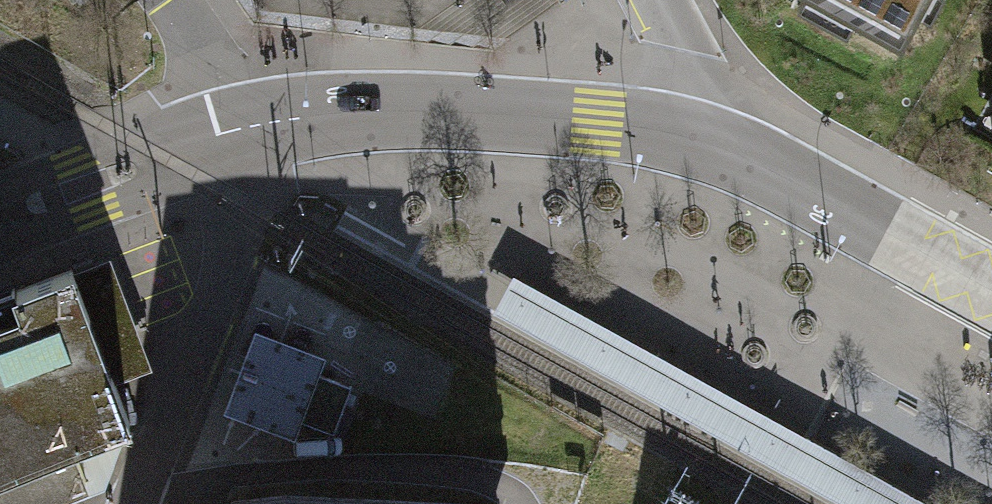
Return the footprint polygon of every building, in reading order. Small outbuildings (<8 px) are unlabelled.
[(857,10),(852,19),(903,46),(922,12),(905,3),(907,0),(837,0),(857,10)] [(76,278),(104,267),(127,328),(98,339),(115,382),(153,367),(111,257),(73,271),(76,278)] [(85,474),(73,442),(128,421),(130,421),(115,382),(98,339),(127,328),(104,267),(76,278),(73,271),(72,268),(15,290),(14,287),(0,293),(0,503),(6,503),(85,474)] [(314,371),(319,373),(326,356),(255,329),(223,411),(295,438),(302,420),(296,418),(314,371)] [(296,418),(302,420),(333,432),(351,386),(319,373),(314,371),(296,418)] [(283,493),(202,503),(513,503),(283,493)]
